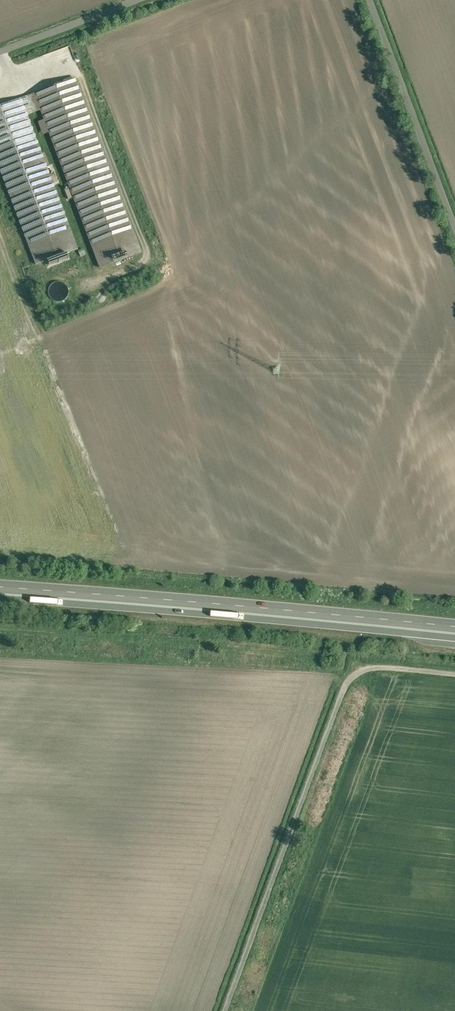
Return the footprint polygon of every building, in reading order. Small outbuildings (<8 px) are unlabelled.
[(75,79),(28,97),(32,107),(24,110),(26,115),(41,110),(100,268),(141,253),(75,79)] [(0,107),(0,168),(36,265),(77,250),(26,115),(24,110),(32,107),(28,97),(0,107)]
